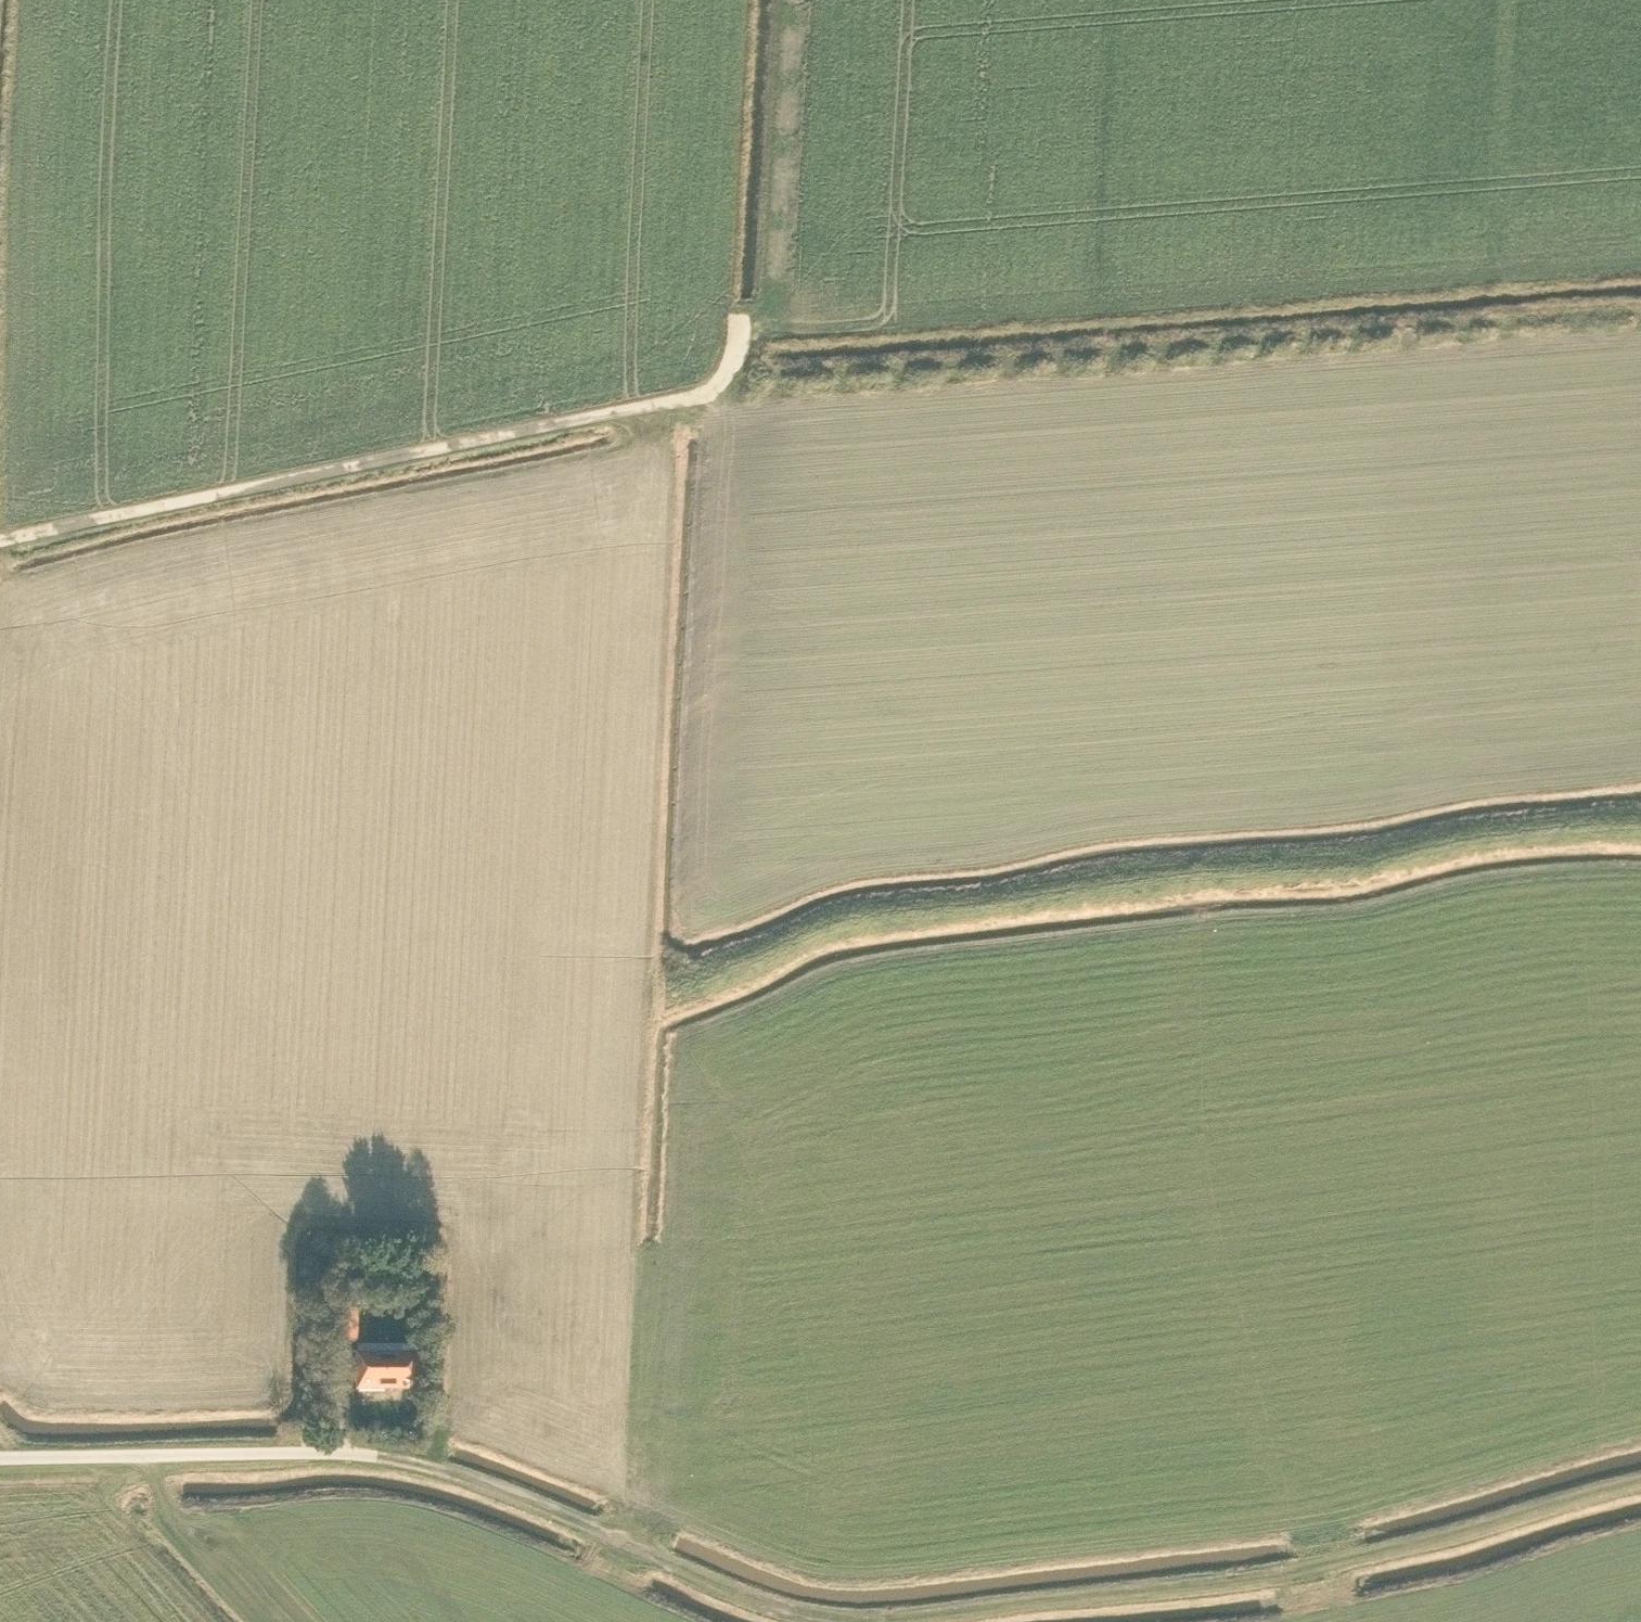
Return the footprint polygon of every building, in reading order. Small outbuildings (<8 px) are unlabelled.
[(339,1320),(323,1320),(324,1339),(339,1339),(359,1339),(359,1309),(339,1309),(339,1320)] [(358,1345),(357,1345),(358,1388),(418,1388),(417,1353),(418,1353),(418,1345),(372,1345),(358,1345)]
